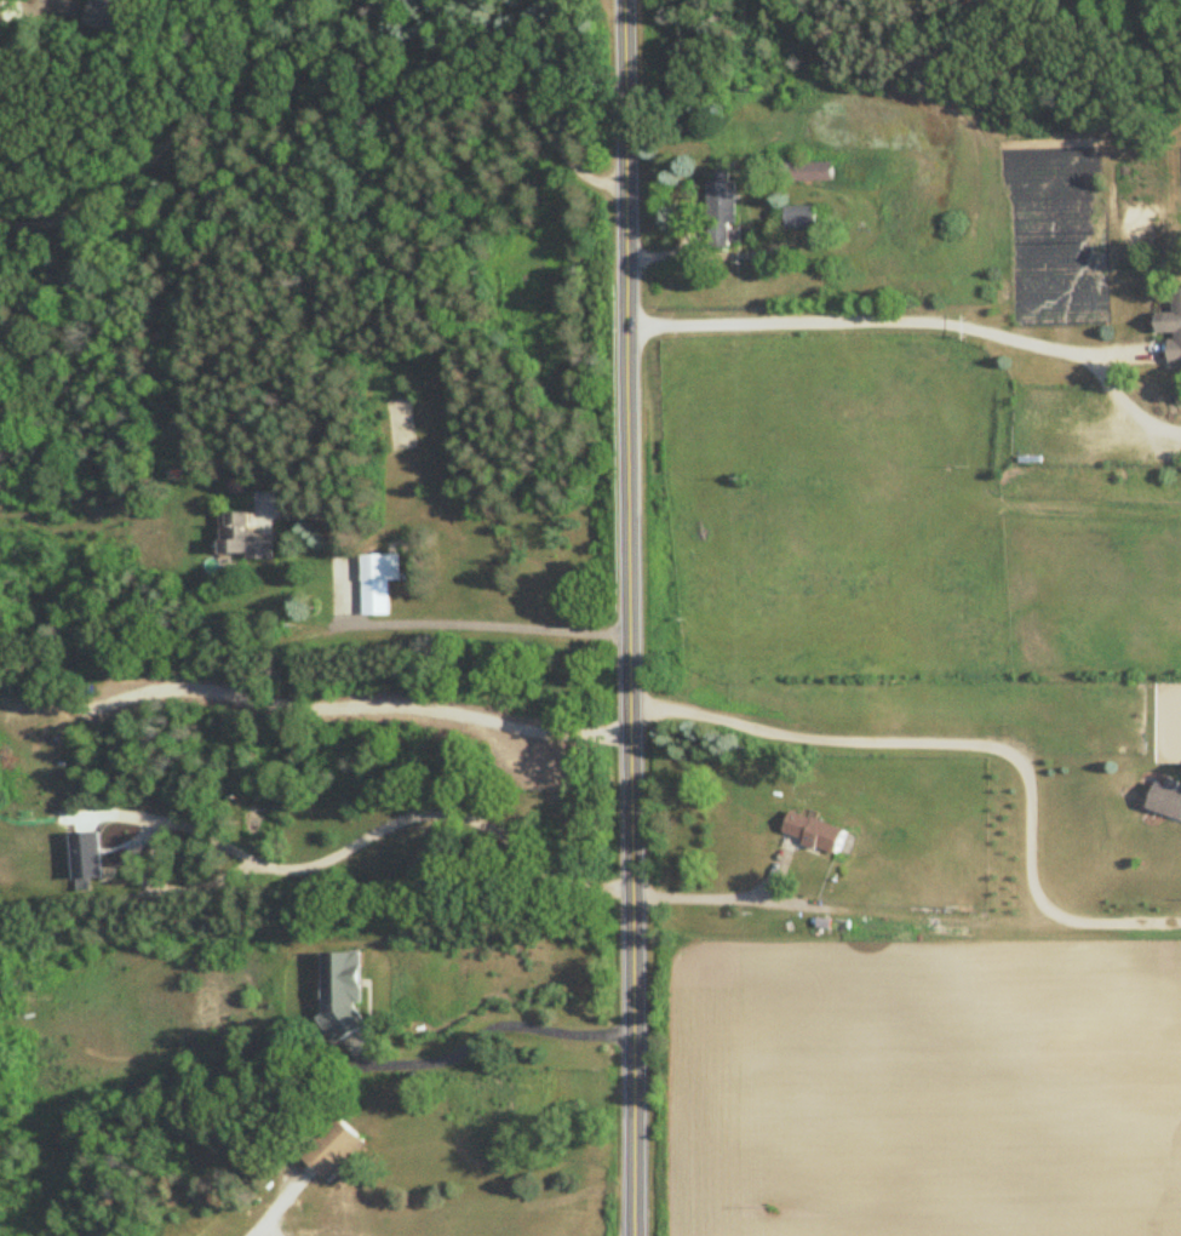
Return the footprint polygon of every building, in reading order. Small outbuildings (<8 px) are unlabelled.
[(833,163),(780,163),(780,182),(833,182),(833,163)] [(866,167),(851,167),(851,179),(866,179),(866,167)] [(709,181),(710,246),(739,245),(737,180),(728,181),(728,172),(720,173),(720,181),(709,181)] [(816,229),(816,207),(786,207),(786,229),(816,229)] [(1175,312),(1159,312),(1159,333),(1171,333),(1172,364),(1180,364),(1180,287),(1174,288),(1175,312)] [(223,554),(249,554),(249,559),(274,559),(275,538),(251,538),(251,513),(224,513),(223,554)] [(362,554),(362,615),(389,615),(389,580),(400,580),(400,554),(362,554)] [(1180,819),(1180,791),(1177,790),(1179,781),(1169,778),(1167,784),(1157,781),(1149,809),(1180,819)] [(837,853),(846,828),(792,811),(784,836),(837,853)] [(326,1036),(364,1035),(362,951),(325,952),(326,1036)] [(330,1181),(367,1142),(331,1108),(294,1147),(330,1181)]
